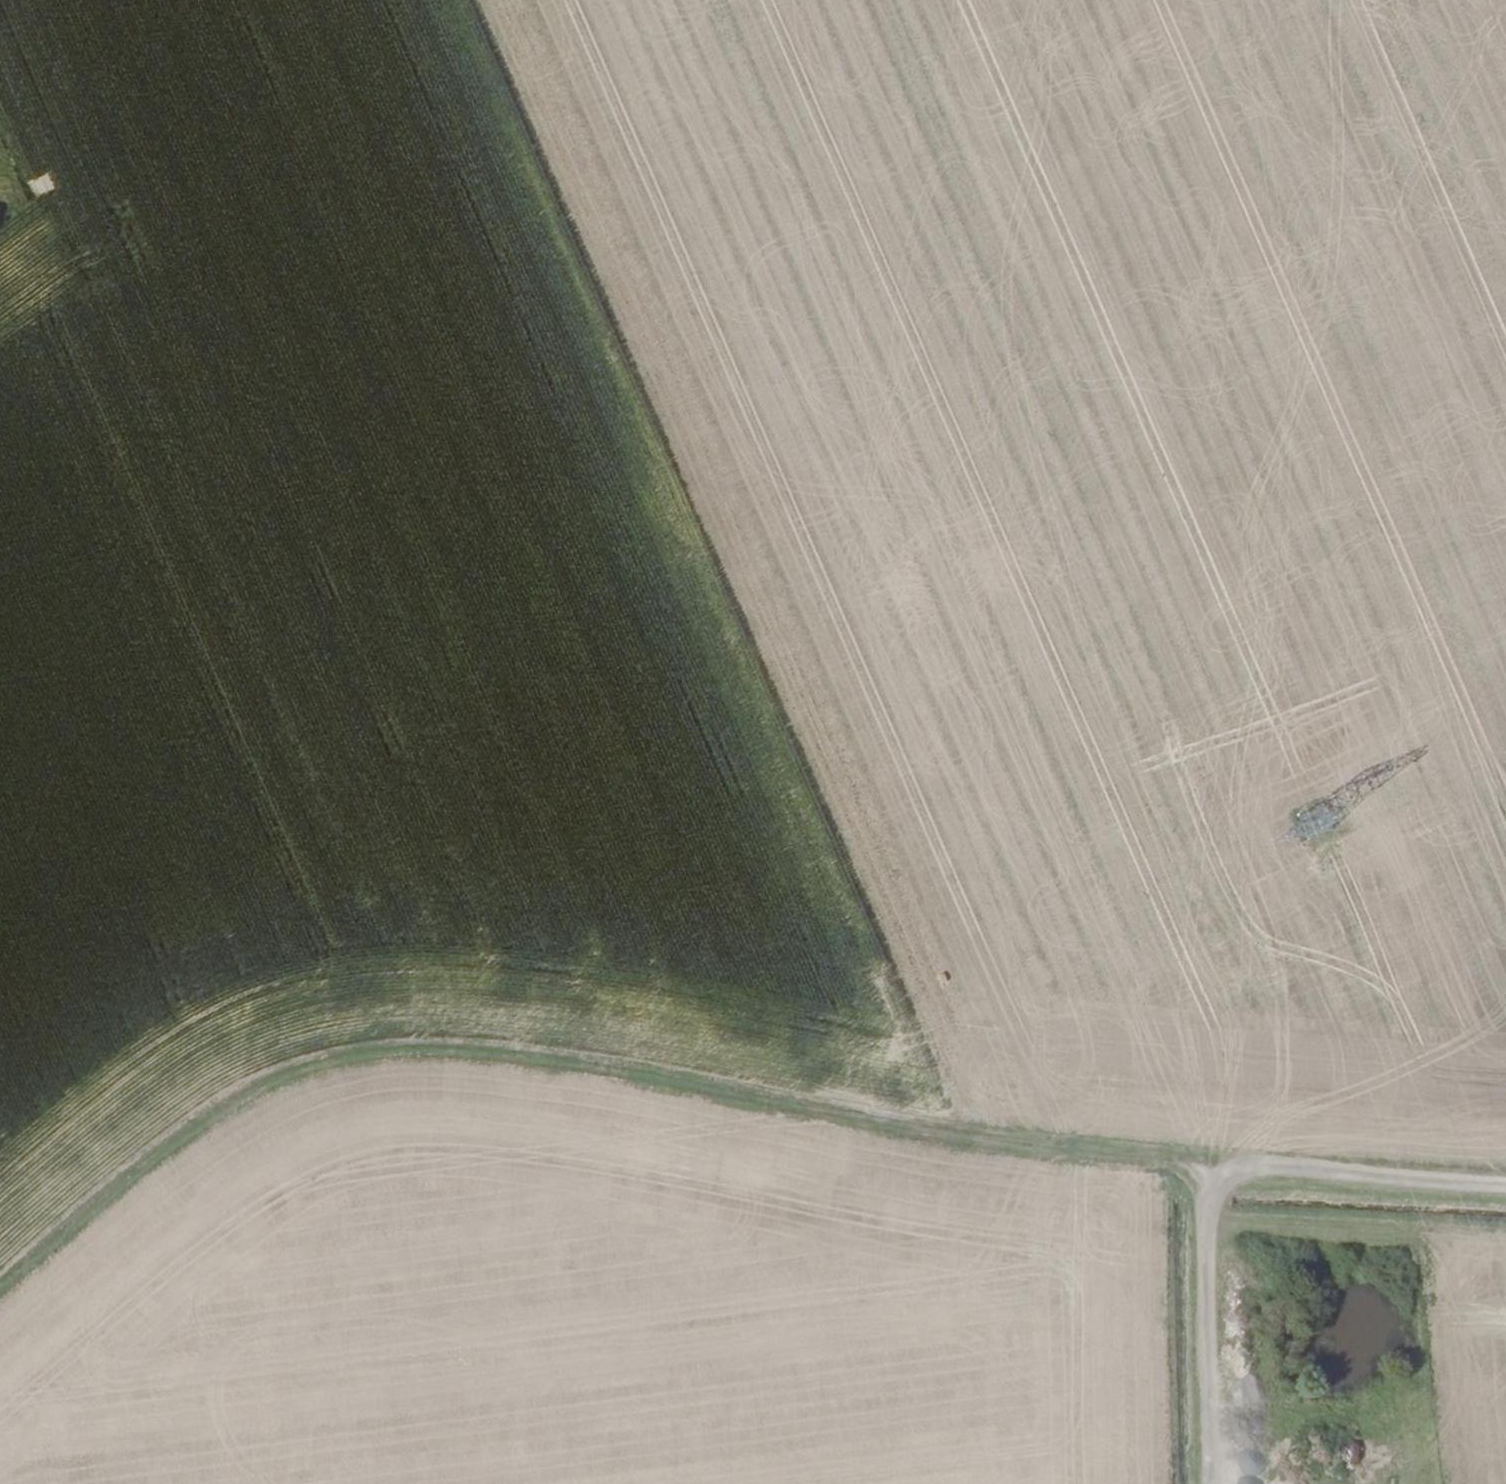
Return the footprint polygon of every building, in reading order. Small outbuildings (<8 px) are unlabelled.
[(1278,1432),(1276,1478),(1290,1479),(1292,1432),(1278,1432)]
